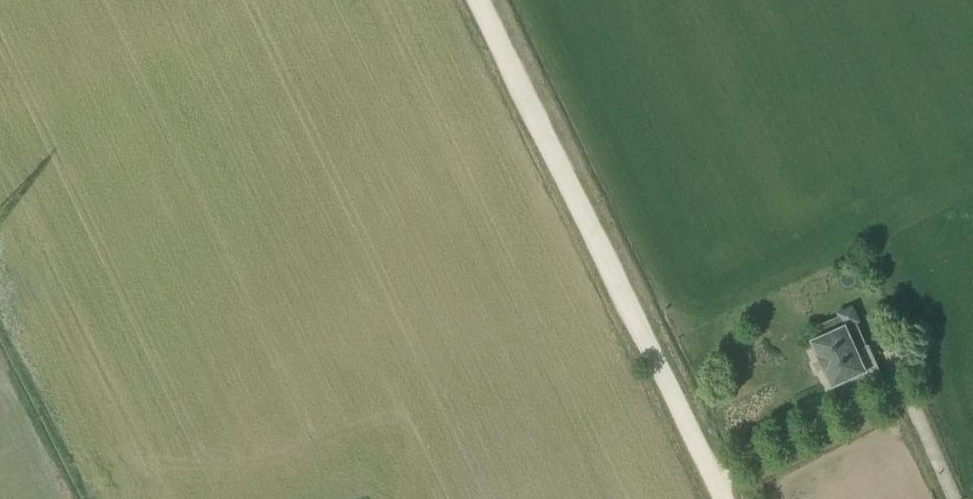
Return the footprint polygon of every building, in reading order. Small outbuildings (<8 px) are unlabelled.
[(825,372),(832,387),(858,376),(864,390),(885,381),(868,345),(855,351),(845,327),(812,342),(818,357),(824,373),(825,372)]
